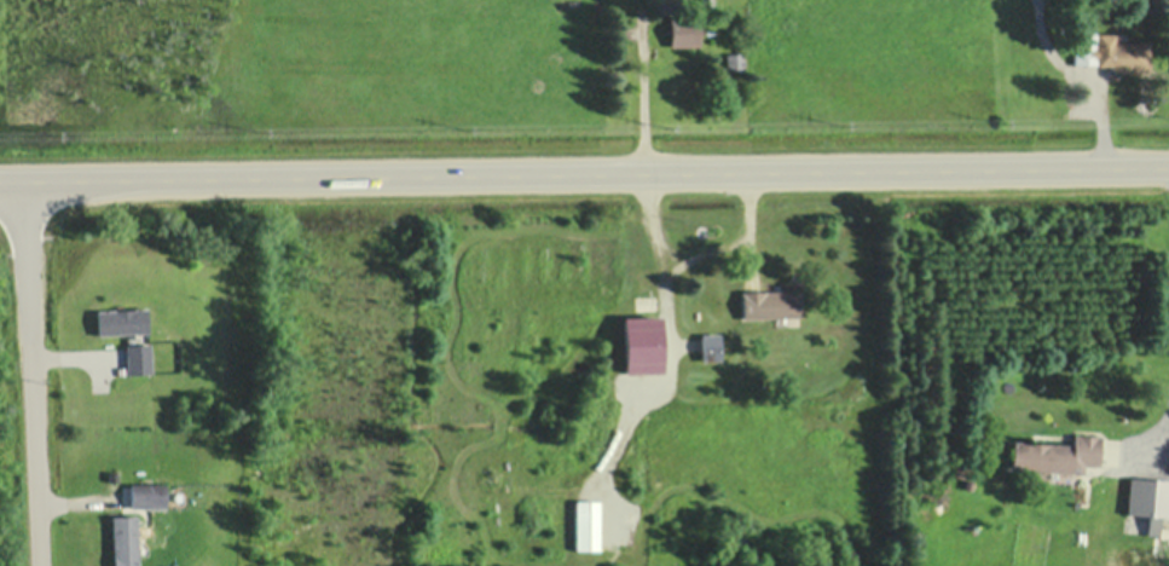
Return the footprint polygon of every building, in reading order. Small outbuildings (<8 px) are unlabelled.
[(702,42),(670,44),(669,12),(702,12),(702,42)] [(1150,42),(1150,71),(1112,71),(1112,65),(1098,65),(1098,63),(1075,63),(1075,33),(1116,33),(1116,41),(1150,42)] [(745,52),(743,69),(728,69),(728,51),(745,52)] [(765,287),(765,288),(783,287),(783,288),(799,288),(800,313),(742,314),(741,291),(740,291),(740,288),(765,287)] [(147,330),(97,333),(96,310),(145,306),(147,330)] [(661,369),(623,370),(621,316),(659,314),(661,369)] [(719,357),(700,357),(700,330),(719,330),(719,357)] [(151,371),(117,372),(116,366),(126,365),(125,343),(149,342),(151,371)] [(1099,437),(1096,467),(1082,466),(1081,474),(1071,473),(1070,484),(1031,481),(1031,468),(1009,467),(1012,440),(1071,445),(1072,434),(1099,437)] [(117,480),(108,480),(108,470),(117,470),(117,480)] [(1127,475),(1168,480),(1168,516),(1159,515),(1157,535),(1145,533),(1146,515),(1124,513),(1127,475)] [(164,504),(129,504),(129,480),(164,480),(164,504)] [(597,549),(574,549),(574,499),(597,499),(597,549)] [(134,513),(136,565),(113,565),(111,514),(134,513)]
